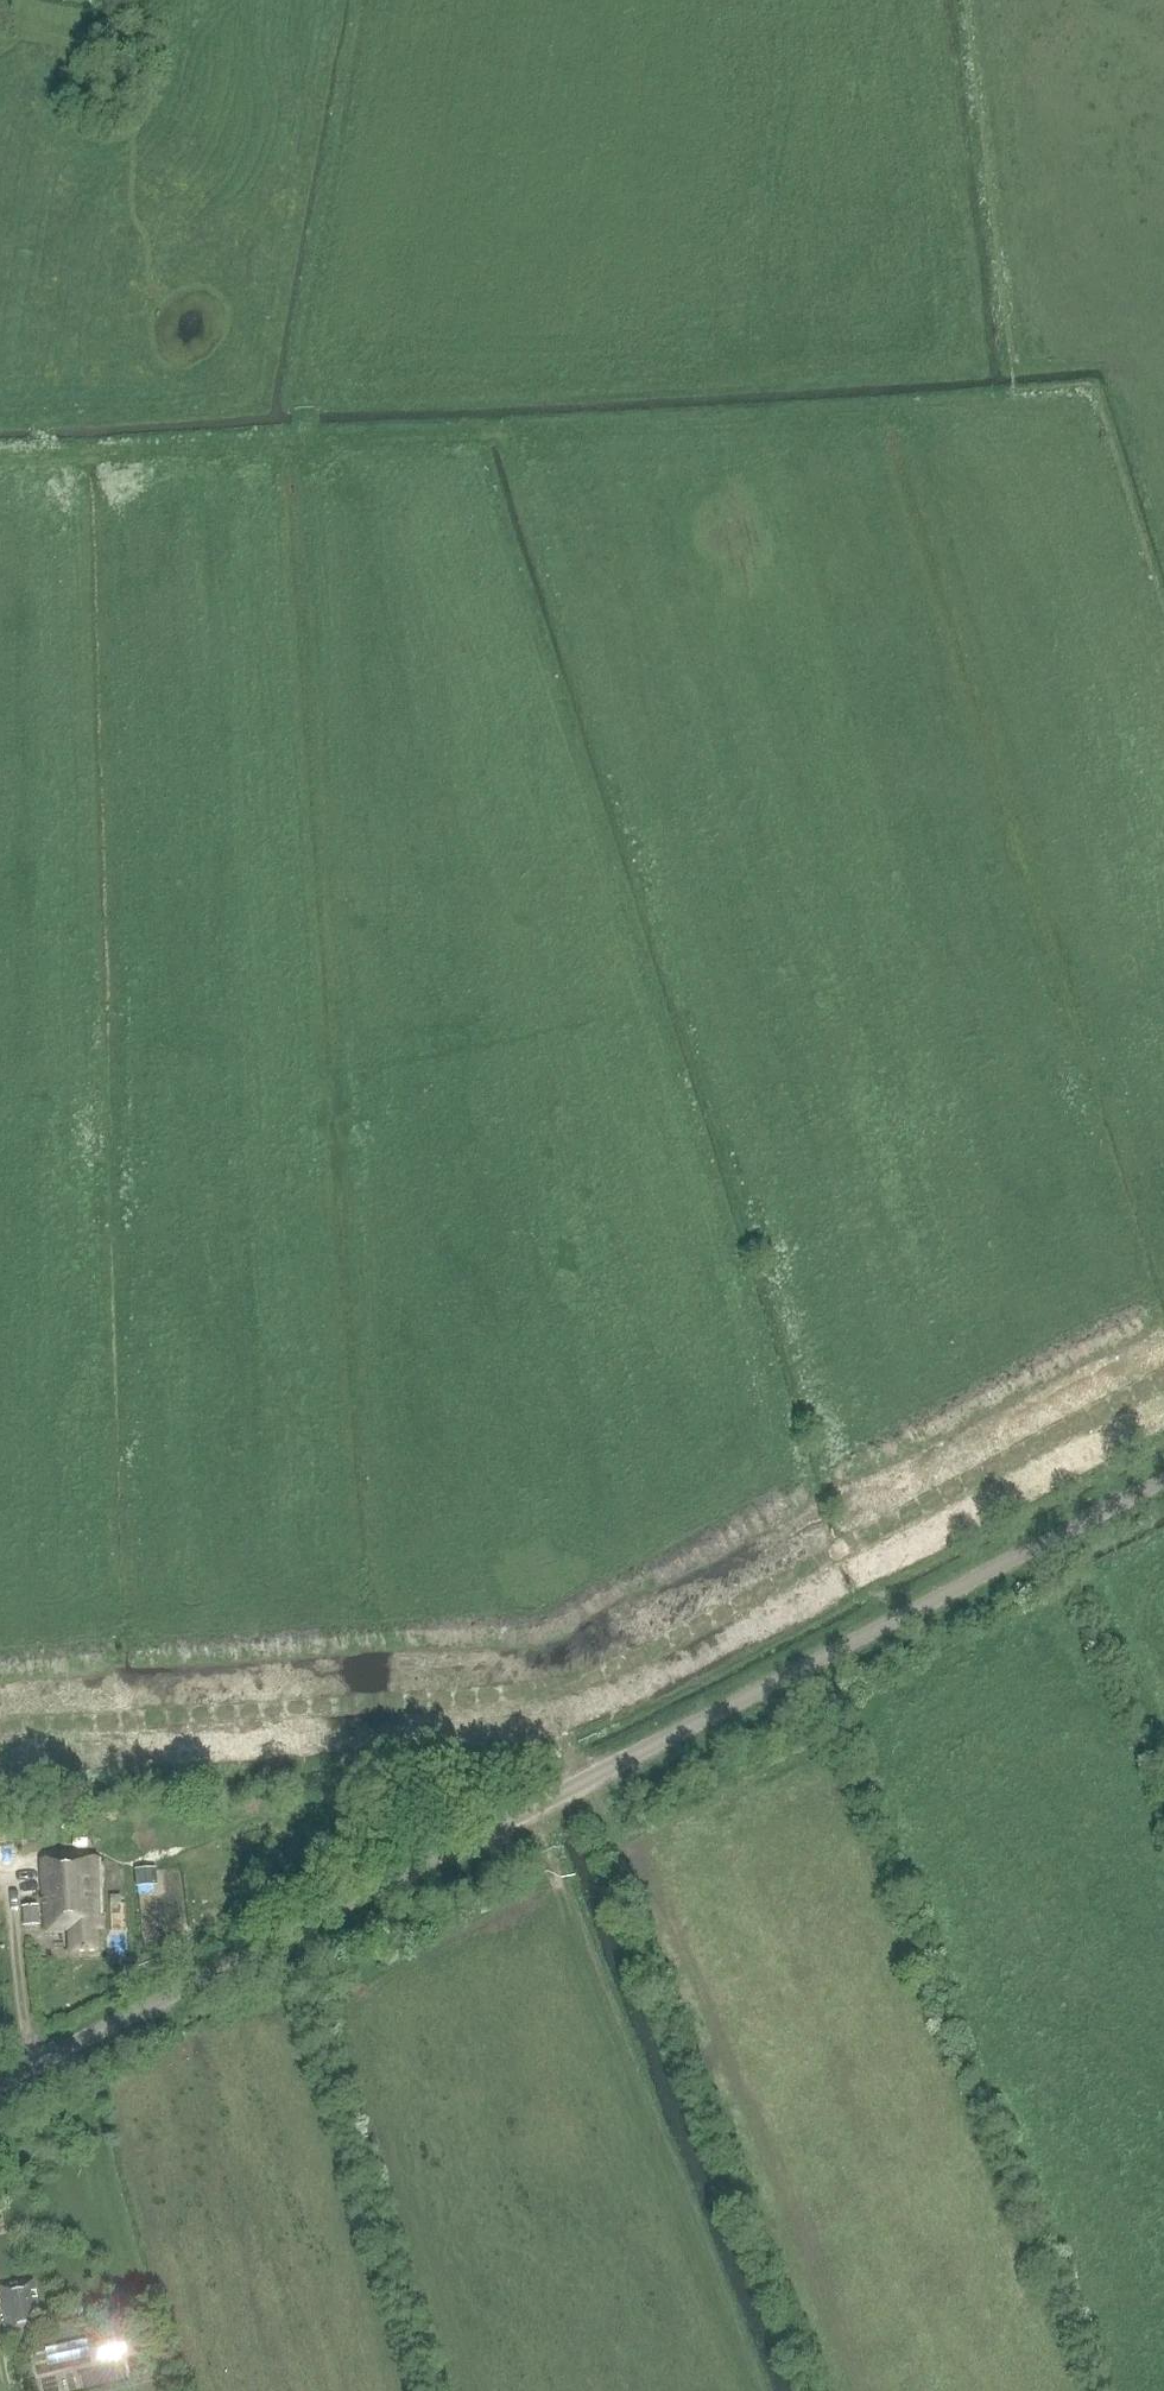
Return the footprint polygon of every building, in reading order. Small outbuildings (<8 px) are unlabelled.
[(94,1929),(100,1929),(96,1859),(41,1861),(45,1931),(70,1930),(71,1952),(95,1951),(94,1929)] [(138,1881),(156,1880),(156,1867),(137,1867),(138,1881)] [(36,1906),(22,1907),(23,1926),(37,1925),(36,1906)] [(4,2337),(42,2330),(33,2279),(0,2285),(0,2313),(4,2337)] [(84,2384),(84,2358),(95,2358),(95,2344),(69,2343),(69,2363),(61,2363),(60,2384),(84,2384)]
